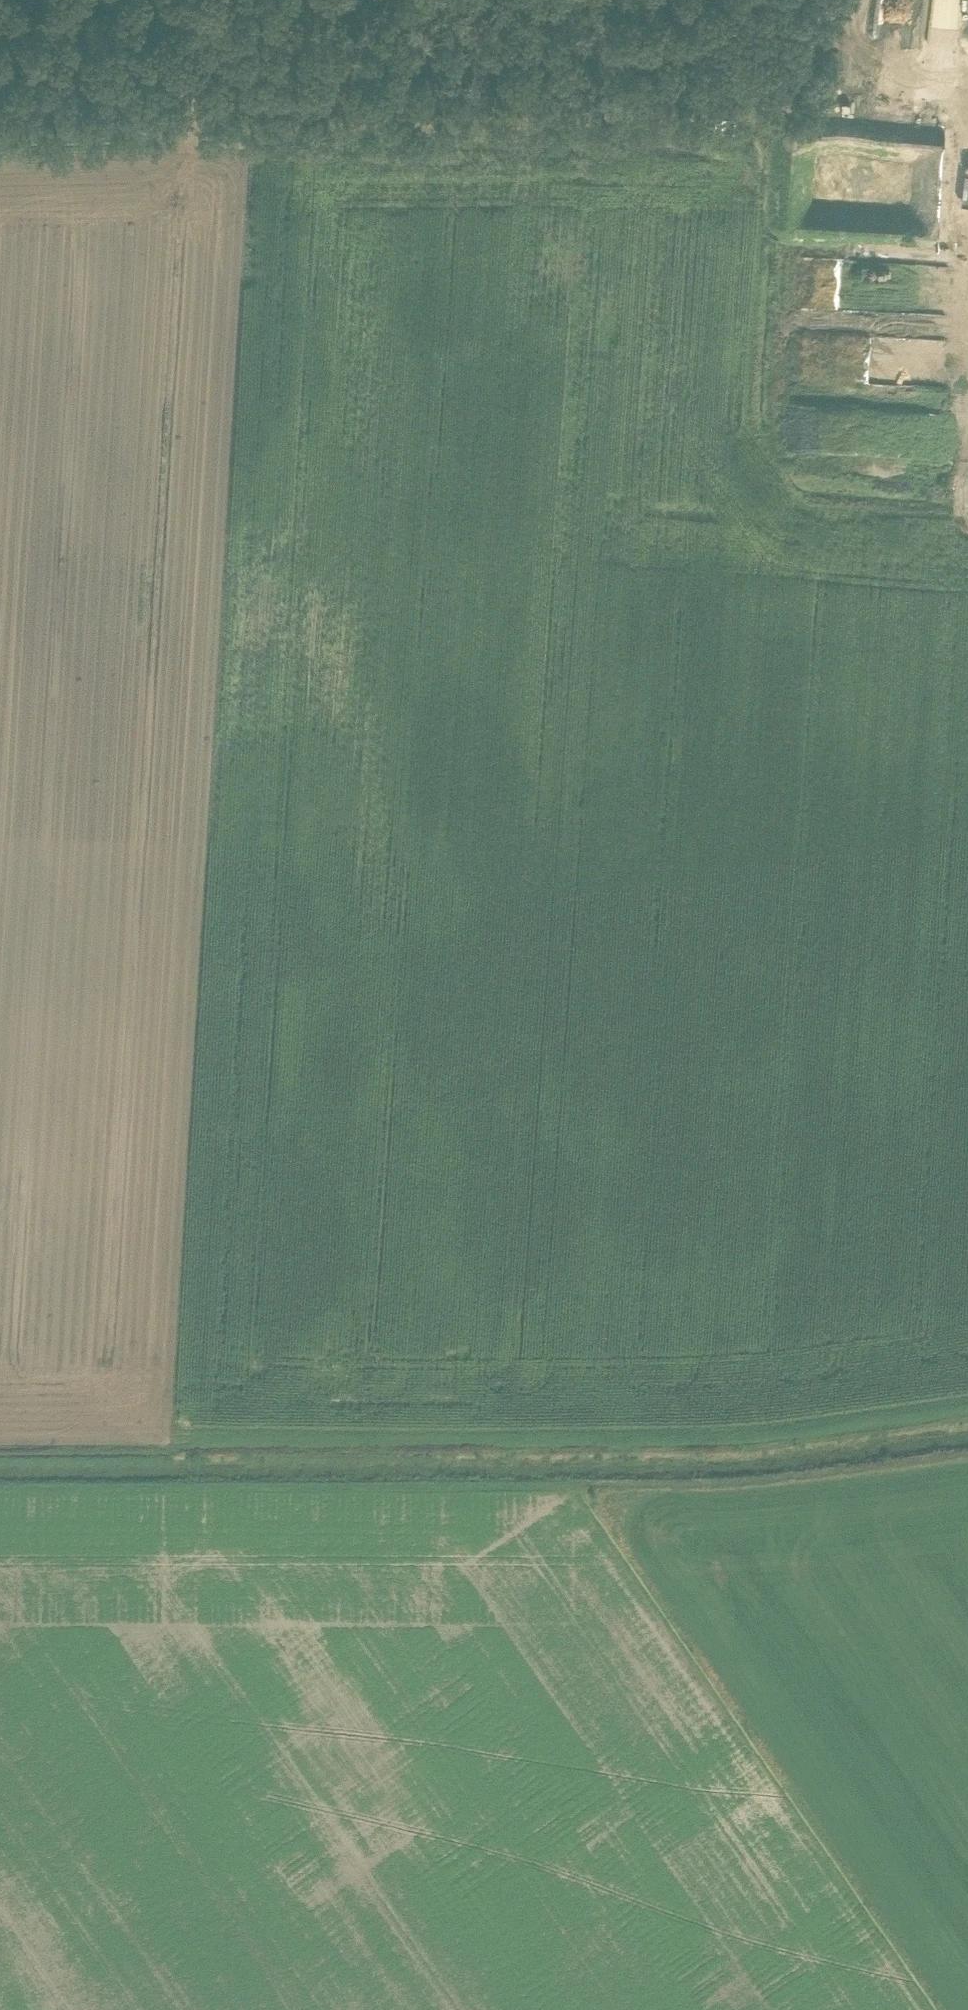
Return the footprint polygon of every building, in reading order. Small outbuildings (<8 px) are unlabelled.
[(931,175),(930,154),(901,155),(901,175),(931,175)]
